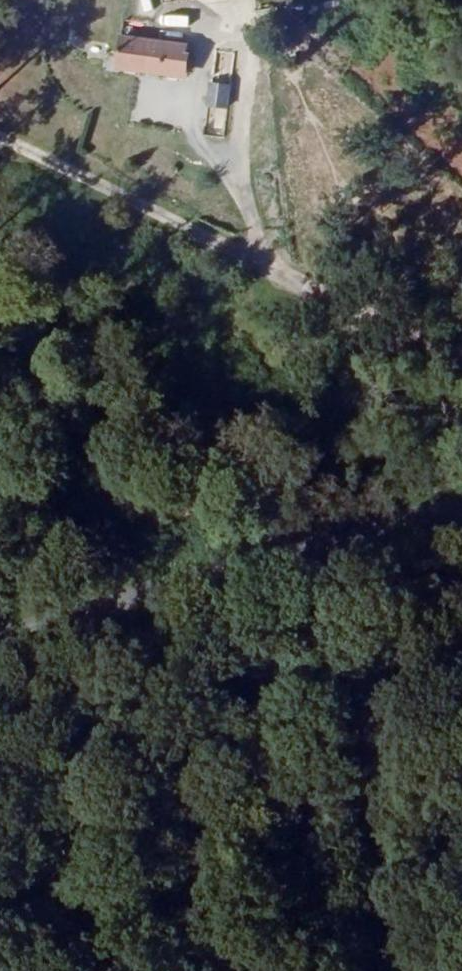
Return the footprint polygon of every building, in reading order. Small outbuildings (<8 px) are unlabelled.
[(176,41),(109,37),(107,73),(174,76),(176,41)] [(230,85),(203,83),(201,116),(228,118),(230,85)]
